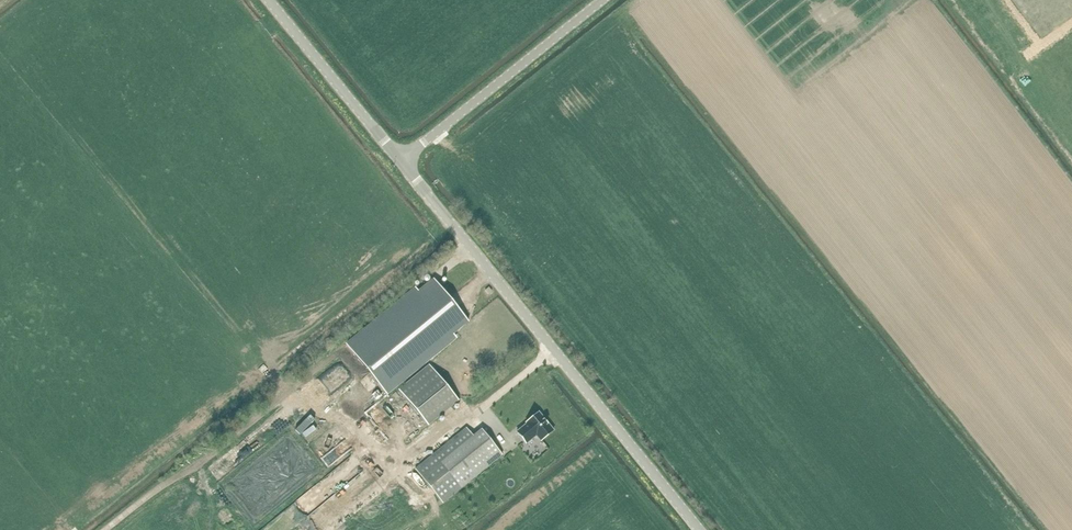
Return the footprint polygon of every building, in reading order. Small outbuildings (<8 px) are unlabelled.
[(347,346),(386,394),(455,337),(453,334),(458,331),(469,322),(434,279),(418,292),(416,289),(347,346)] [(429,365),(399,390),(428,426),(459,401),(429,365)] [(367,407),(371,402),(363,397),(360,403),(367,407)] [(527,424),(517,432),(526,444),(536,436),(541,441),(554,431),(539,412),(526,423),(527,424)] [(502,455),(481,429),(473,436),(466,428),(415,470),(443,504),(502,455)] [(268,467),(264,473),(272,479),(276,472),(268,467)]
